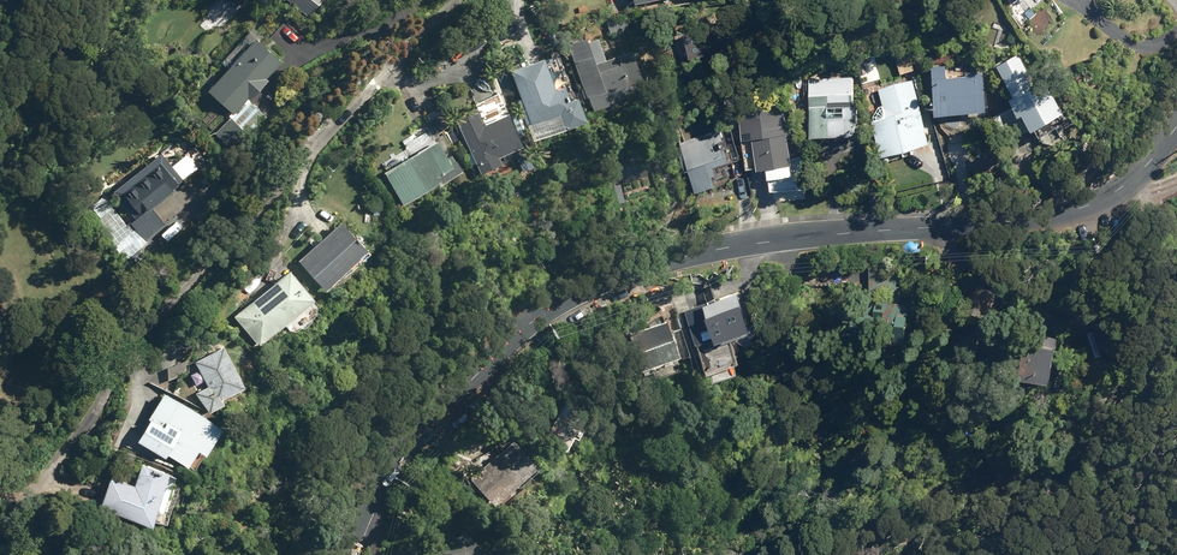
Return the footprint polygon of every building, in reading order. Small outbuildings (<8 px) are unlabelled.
[(311,15),(323,0),(293,0),(311,15)] [(1024,14),(1029,20),(1034,15),(1029,10),(1024,14)] [(217,133),(240,153),(269,121),(249,103),(270,80),(268,78),(284,60),(258,37),(256,39),(249,33),(224,62),(231,68),(210,91),(234,111),(231,115),(232,117),(217,133)] [(591,95),(596,108),(613,102),(609,91),(646,79),(636,49),(609,58),(601,37),(591,40),(590,37),(571,43),(589,97),(591,95)] [(1001,118),(1016,141),(1040,126),(1041,128),(1068,111),(1049,81),(1042,85),(1022,54),(1003,66),(1022,95),(1017,99),(1022,105),(1001,118)] [(564,111),(570,127),(591,119),(582,96),(575,99),(569,85),(560,88),(548,57),(515,69),(535,123),(564,111)] [(939,86),(941,114),(990,110),(987,74),(952,76),(951,64),(935,65),(937,87),(939,86)] [(813,77),(818,136),(865,133),(863,102),(860,102),(858,73),(813,77)] [(879,119),(892,156),(937,141),(916,79),(883,91),(891,115),(879,119)] [(746,139),(752,168),(764,166),(765,169),(774,168),(778,189),(813,187),(807,155),(800,156),(795,131),(800,130),(792,102),(744,111),(750,138),(746,139)] [(441,106),(429,114),(441,133),(453,126),(441,106)] [(479,156),(485,170),(506,161),(503,154),(527,143),(513,112),(487,124),(479,106),(459,115),(473,146),(467,148),(472,159),(479,156)] [(685,142),(704,191),(723,184),(719,174),(723,172),(721,165),(737,159),(738,160),(747,157),(737,132),(728,135),(724,127),(685,142)] [(387,171),(406,203),(441,182),(442,184),(465,170),(459,159),(457,160),(453,154),(449,157),(439,140),(437,141),(434,136),(417,146),(420,151),(387,171)] [(622,151),(627,180),(650,176),(645,146),(622,151)] [(138,229),(147,240),(167,224),(153,207),(181,185),(180,183),(185,179),(163,152),(116,191),(137,217),(128,225),(134,232),(138,229)] [(960,186),(962,199),(971,198),(968,185),(960,186)] [(303,259),(330,288),(372,249),(345,221),(303,259)] [(869,267),(869,290),(897,290),(896,266),(869,267)] [(236,315),(260,347),(319,299),(294,269),(236,315)] [(692,308),(705,343),(727,335),(728,337),(730,336),(732,341),(761,331),(760,327),(762,326),(748,289),(692,308)] [(897,340),(919,341),(921,300),(859,297),(857,326),(898,328),(897,340)] [(641,368),(684,354),(672,319),(633,331),(638,349),(636,350),(641,368)] [(1095,332),(1106,353),(1124,344),(1113,323),(1095,332)] [(1028,377),(1066,381),(1071,338),(1033,334),(1028,377)] [(196,360),(211,386),(197,393),(211,412),(227,403),(225,399),(250,386),(226,344),(196,360)] [(206,414),(166,391),(150,419),(156,423),(146,440),(193,468),(204,449),(202,447),(216,422),(205,415),(206,414)] [(555,443),(570,451),(584,422),(569,414),(555,443)] [(476,477),(499,503),(542,464),(519,439),(476,477)] [(107,453),(117,457),(120,451),(109,447),(107,453)] [(102,507),(156,524),(173,473),(144,464),(138,485),(111,476),(102,507)] [(446,554),(519,554),(502,538),(488,552),(466,530),(443,552),(446,554)]
